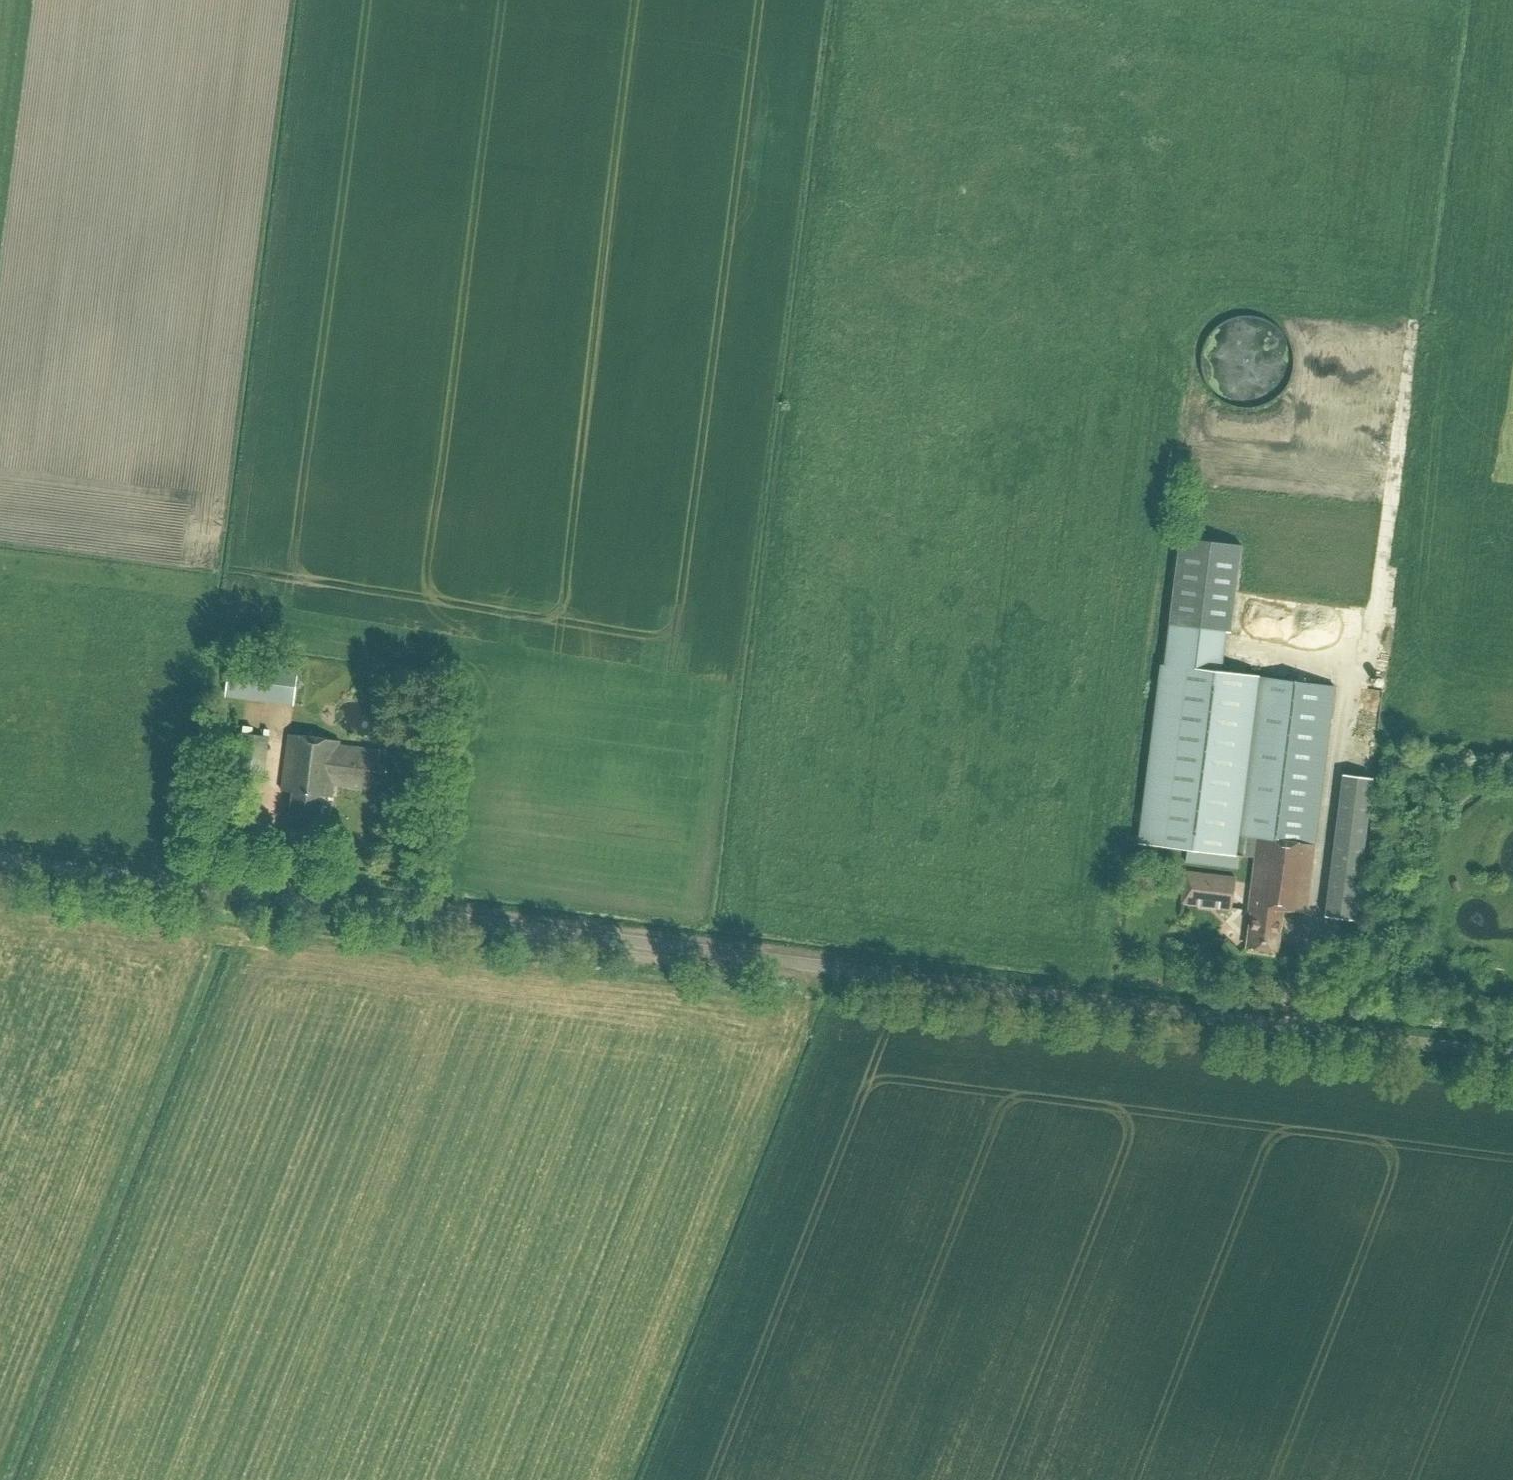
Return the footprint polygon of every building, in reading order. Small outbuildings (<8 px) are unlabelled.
[(1294,365),(1294,361),(1294,357),(1293,353),(1292,349),(1291,346),(1289,342),(1288,338),(1285,335),(1283,332),(1280,329),(1277,326),(1274,323),(1271,321),(1267,319),(1263,318),(1260,317),(1256,316),(1252,315),(1248,315),(1244,315),(1240,316),(1236,317),(1232,318),(1228,319),(1224,321),(1221,323),(1218,326),(1215,329),(1212,332),(1210,335),(1208,338),(1206,342),(1204,345),(1203,349),(1202,353),(1201,357),(1201,361),(1201,365),(1202,369),(1203,373),(1204,377),(1206,381),(1207,384),(1210,388),(1212,391),(1215,394),(1218,397),(1221,399),(1224,401),(1228,403),(1232,405),(1236,406),(1239,407),(1243,407),(1248,407),(1252,407),(1256,407),(1260,406),(1263,405),(1267,403),(1271,401),(1274,399),(1277,397),(1280,394),(1283,391),(1285,388),(1288,384),(1289,381),(1291,377),(1292,373),(1293,369),(1294,365)] [(1159,665),(1138,842),(1233,854),(1257,857),(1259,843),(1316,851),(1317,846),(1337,686),(1255,676),(1221,672),(1226,633),(1231,634),(1242,546),(1179,539),(1169,627),(1164,666),(1159,665)] [(1257,599),(1254,623),(1344,635),(1351,585),(1323,582),(1321,598),(1341,601),(1340,610),(1257,599)] [(293,705),(298,668),(229,660),(225,696),(293,705)] [(263,778),(269,736),(241,732),(235,774),(263,778)] [(377,793),(382,752),(338,747),(339,742),(290,735),(282,794),(295,796),(291,823),(320,826),(323,799),(336,800),(337,788),(377,793)] [(1344,773),(1335,847),(1326,916),(1358,920),(1377,777),(1344,773)] [(1308,915),(1316,851),(1259,843),(1257,857),(1250,911),(1254,912),(1250,949),(1280,952),(1286,912),(1308,915)] [(1231,912),(1235,878),(1183,872),(1179,906),(1231,912)]
